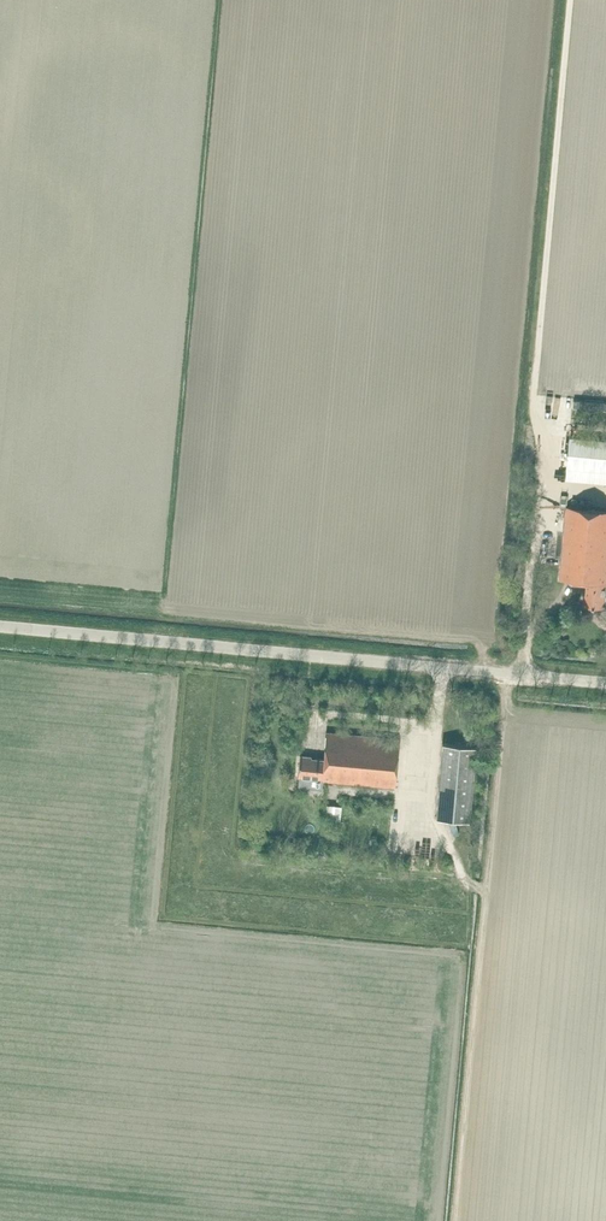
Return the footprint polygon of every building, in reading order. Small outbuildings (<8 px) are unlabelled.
[(573,407),(605,409),(605,402),(574,399),(573,407)] [(570,437),(568,468),(605,471),(605,440),(570,437)] [(567,506),(560,580),(588,583),(586,594),(585,594),(585,606),(605,607),(605,592),(605,510),(567,506)] [(321,780),(393,788),(399,740),(325,732),(323,759),(310,758),(310,756),(298,755),(296,776),(297,776),(297,778),(297,781),(298,783),(300,784),(301,786),(304,787),(320,788),(321,780)] [(435,819),(467,822),(475,747),(443,744),(435,819)] [(327,805),(325,819),(340,820),(342,806),(327,805)]
